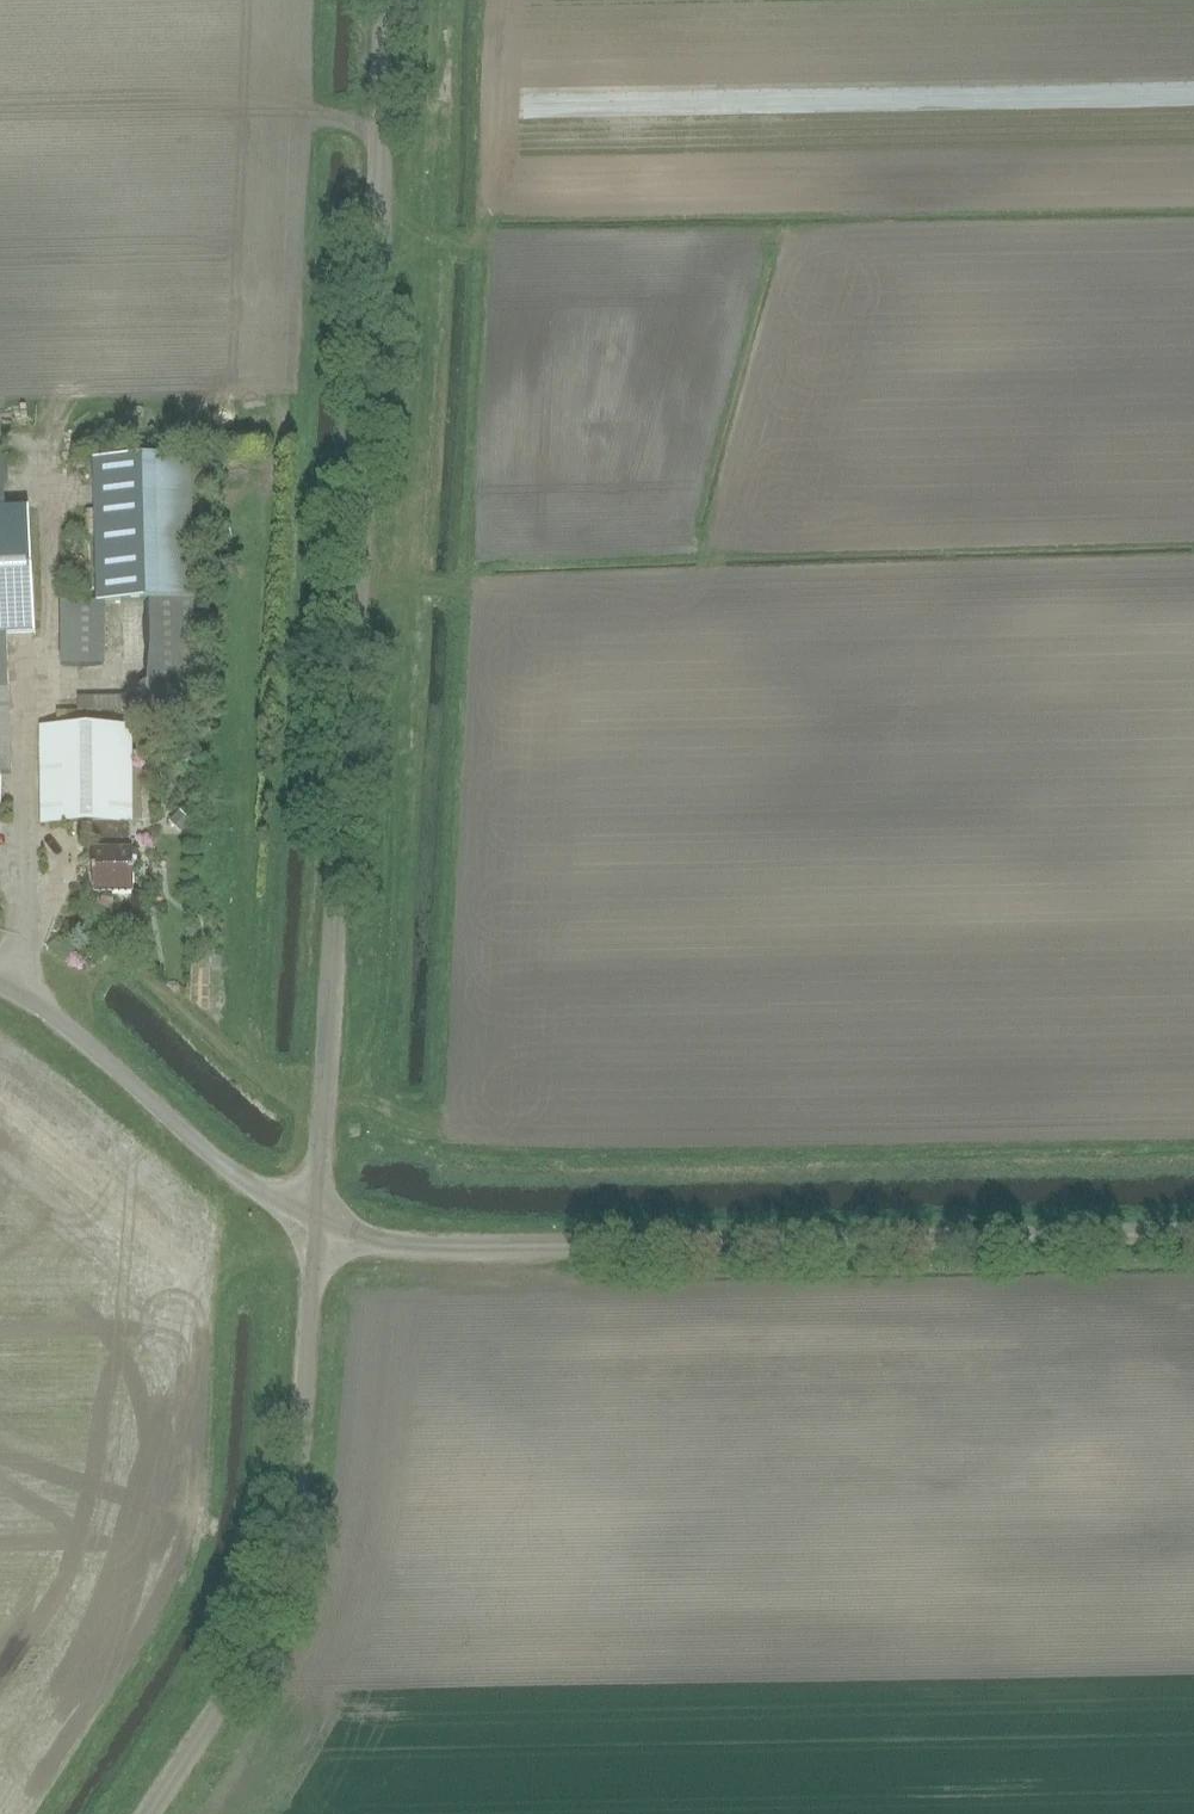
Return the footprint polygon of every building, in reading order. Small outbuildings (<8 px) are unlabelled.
[(0,457),(0,511),(7,511),(6,489),(9,484),(7,456),(0,457)] [(93,461),(96,604),(105,604),(194,602),(191,459),(93,461)] [(42,639),(40,515),(0,515),(0,639),(42,639)] [(96,604),(59,605),(61,668),(106,667),(105,604),(96,604)] [(94,824),(133,824),(132,727),(77,727),(77,712),(58,712),(58,728),(41,728),(42,825),(94,824)] [(180,811),(169,823),(180,834),(191,822),(180,811)] [(133,853),(133,824),(94,824),(94,853),(93,853),(93,894),(135,894),(135,853),(133,853)]
